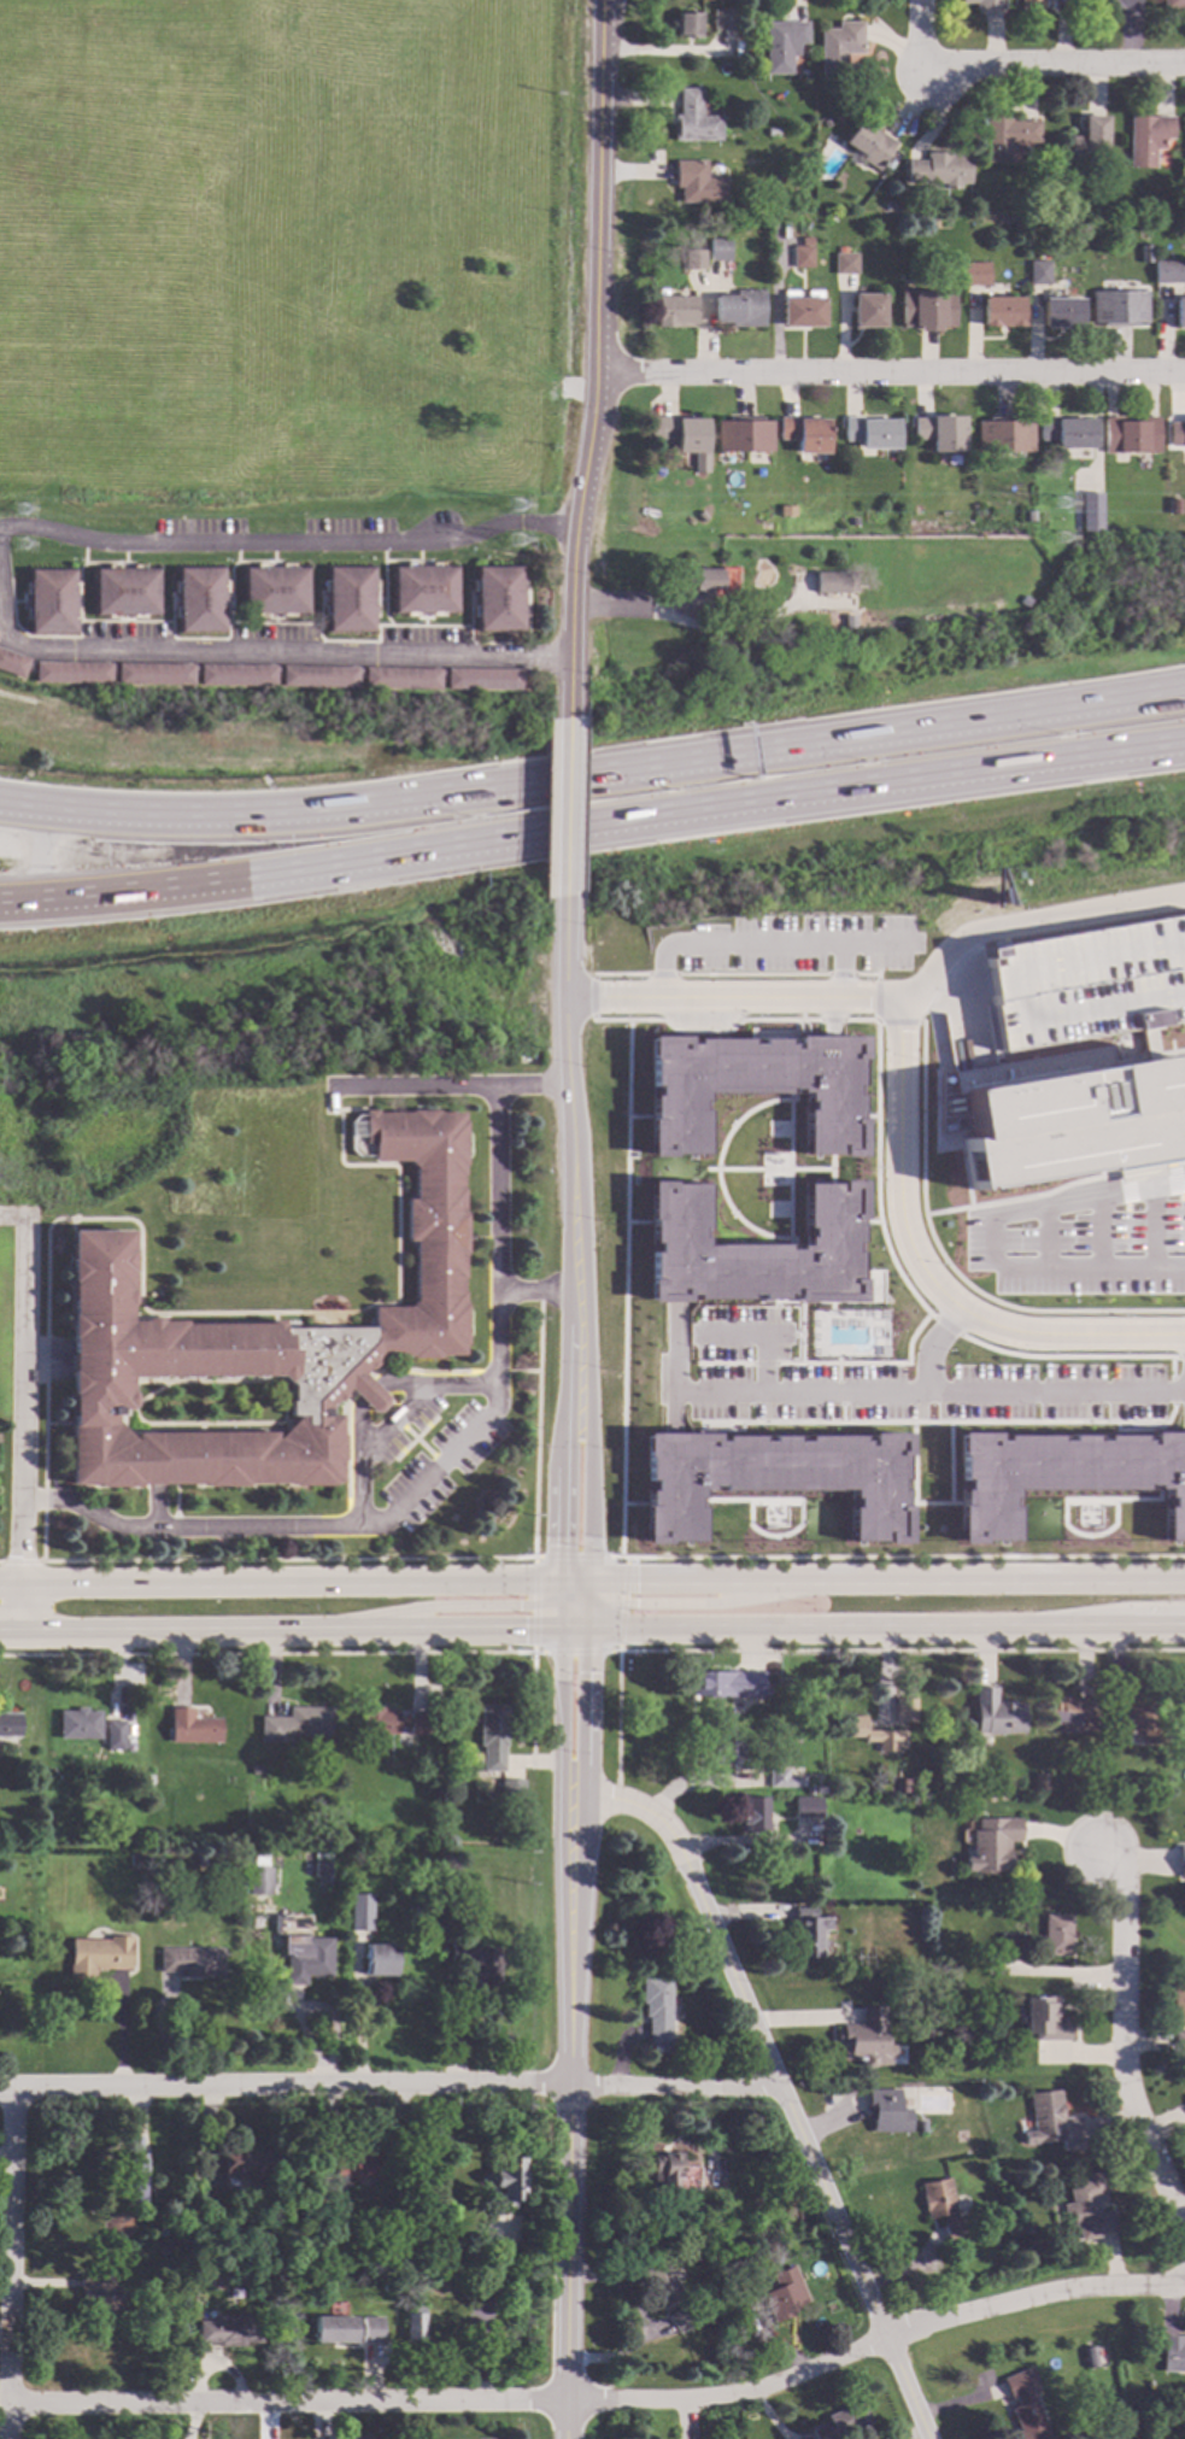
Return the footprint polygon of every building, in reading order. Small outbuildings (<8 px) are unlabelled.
[(961,5),(961,0),(1005,0),(1004,11),(975,11),(975,5),(961,5)] [(1021,11),(1021,0),(1044,0),(1044,11),(1021,11)] [(1097,10),(1097,0),(1140,0),(1140,11),(1097,10)] [(1163,11),(1163,0),(1184,0),(1184,11),(1163,11)] [(735,31),(714,30),(714,10),(735,11),(735,31)] [(700,13),(700,39),(676,37),(676,30),(671,30),(671,20),(677,22),(677,12),(700,13)] [(808,46),(798,46),(798,57),(791,57),(791,76),(765,76),(765,24),(808,23),(808,46)] [(863,55),(846,55),(846,78),(821,78),(821,30),(839,30),(839,23),(863,23),(863,55)] [(702,118),(721,118),(721,142),(674,142),(674,117),(680,117),(680,89),(702,89),(702,118)] [(1011,123),(1039,122),(1039,145),(1010,145),(1010,164),(986,164),(986,117),(1011,117),(1011,123)] [(1108,152),(1104,152),(1104,162),(1069,162),(1069,137),(1078,137),(1078,135),(1084,135),(1084,117),(1108,117),(1108,152)] [(1173,141),(1165,141),(1165,151),(1155,151),(1155,170),(1130,169),(1131,117),(1173,118),(1173,141)] [(870,131),(872,129),(896,145),(878,172),(861,162),(863,158),(844,145),(858,123),(870,131)] [(779,139),(768,139),(768,130),(779,129),(779,139)] [(952,157),(970,157),(970,186),(960,186),(960,190),(945,190),(945,186),(908,186),(908,162),(927,162),(927,153),(952,153),(952,157)] [(809,164),(799,165),(798,156),(809,154),(809,164)] [(706,180),(727,180),(727,204),(680,204),(680,189),(675,189),(675,163),(706,163),(706,180)] [(784,182),(779,188),(773,186),(772,178),(779,176),(784,182)] [(894,213),(886,213),(886,204),(894,204),(894,213)] [(729,263),(710,263),(710,240),(729,240),(729,263)] [(813,269),(793,269),(793,247),(813,247),(813,269)] [(705,271),(686,271),(686,251),(705,251),(705,271)] [(1151,263),(1143,262),(1143,252),(1151,252),(1151,263)] [(857,276),(834,276),(834,254),(857,254),(857,276)] [(1049,287),(1028,286),(1029,262),(1050,262),(1049,287)] [(1183,285),(1154,286),(1152,263),(1183,262),(1183,285)] [(989,287),(963,287),(963,264),(989,264),(989,287)] [(764,328),(732,329),(732,324),(716,324),(716,297),(737,297),(737,292),(764,292),(764,328)] [(822,299),(823,299),(823,328),(782,328),(782,299),(784,299),(784,292),(799,292),(799,299),(806,299),(806,292),(822,292),(822,299)] [(955,329),(939,329),(939,333),(917,333),(917,328),(902,328),(902,292),(955,292),(955,329)] [(1148,324),(1137,324),(1137,328),(1103,328),(1102,324),(1089,324),(1089,293),(1146,293),(1148,324)] [(884,329),(868,329),(868,330),(853,330),(853,324),(853,295),(885,297),(884,329)] [(694,329),(655,328),(655,319),(657,319),(657,298),(694,298),(694,329)] [(1022,324),(1023,324),(1023,328),(981,328),(981,324),(982,324),(982,299),(1022,298),(1022,324)] [(1174,299),(1184,299),(1184,329),(1174,329),(1174,299)] [(1081,329),(1043,329),(1043,300),(1066,300),(1081,300),(1081,329)] [(963,452),(931,453),(931,441),(914,441),(913,418),(962,417),(963,452)] [(1057,421),(1092,421),(1092,450),(1055,450),(1055,442),(1039,442),(1039,417),(1057,417),(1057,421)] [(686,421),(706,420),(708,475),(694,475),(694,455),(676,455),(676,441),(658,441),(658,418),(686,418),(686,421)] [(762,422),(773,422),(773,453),(716,453),(716,422),(727,422),(727,418),(762,420),(762,422)] [(820,421),(827,421),(827,455),(798,455),(797,441),(779,441),(779,418),(820,418),(820,421)] [(862,422),(897,421),(898,450),(861,451),(860,442),(844,442),(844,418),(861,418),(862,422)] [(1157,455),(1104,455),(1104,418),(1121,418),(1121,424),(1140,424),(1140,418),(1157,418),(1157,455)] [(1021,422),(1033,422),(1033,453),(976,453),(976,423),(987,422),(987,420),(1021,420),(1021,422)] [(1169,424),(1184,424),(1184,448),(1169,448),(1169,424)] [(1101,496),(1101,532),(1080,532),(1080,496),(1101,496)] [(1179,516),(1168,516),(1168,500),(1179,502),(1179,516)] [(794,508),(794,517),(779,517),(779,508),(794,508)] [(708,518),(702,523),(697,517),(702,511),(708,518)] [(456,614),(393,614),(394,568),(456,569),(456,614)] [(522,632),(476,633),(476,568),(521,568),(522,632)] [(223,633),(178,634),(177,569),(223,569),(223,633)] [(307,615),(244,615),(244,569),(307,569),(307,615)] [(371,633),(327,633),(327,569),(371,569),(371,633)] [(75,635),(29,635),(29,571),(74,570),(75,635)] [(158,616),(94,617),(94,571),(157,570),(158,616)] [(700,573),(721,573),(720,588),(710,588),(710,591),(705,591),(704,611),(681,611),(682,593),(684,593),(684,590),(685,590),(686,570),(700,571),(700,573)] [(815,594),(815,573),(856,571),(856,593),(815,594)] [(22,680),(0,672),(0,649),(30,661),(22,680)] [(110,685),(35,684),(35,663),(111,664),(110,685)] [(193,686),(117,685),(117,664),(193,666),(193,686)] [(275,688),(199,687),(200,666),(275,667),(275,688)] [(358,668),(357,690),(281,688),(282,667),(358,668)] [(440,669),(439,691),(364,690),(364,668),(440,669)] [(522,692),(446,691),(446,669),(522,670),(522,692)] [(980,949),(1184,914),(1184,1019),(998,1051),(980,949)] [(646,1037),(684,1037),(684,1044),(692,1044),(692,1039),(746,1038),(746,1044),(757,1044),(757,1038),(785,1038),(785,1044),(792,1044),(792,1037),(832,1037),(860,1036),(860,1059),(857,1059),(857,1086),(852,1086),(852,1096),(857,1096),(857,1119),(860,1119),(860,1157),(838,1157),(838,1155),(803,1155),(803,1110),(808,1110),(808,1101),(804,1101),(804,1094),(796,1094),(796,1089),(786,1089),(786,1095),(704,1094),(704,1102),(699,1102),(699,1109),(703,1109),(703,1155),(669,1155),(669,1157),(646,1157),(646,1119),(649,1119),(649,1096),(653,1096),(653,1087),(649,1087),(649,1060),(646,1060),(646,1037)] [(1165,1055),(1174,1107),(1163,1108),(1167,1128),(1169,1128),(1175,1159),(1160,1161),(1162,1175),(1117,1184),(1115,1169),(1097,1172),(1096,1168),(970,1191),(962,1139),(970,1138),(962,1092),(954,1095),(950,1072),(1107,1044),(1110,1065),(1165,1055)] [(330,1407),(330,1415),(341,1415),(341,1434),(344,1436),(344,1459),(341,1461),(341,1483),(334,1483),(332,1485),(294,1485),(292,1483),(247,1484),(245,1487),(207,1487),(205,1484),(140,1484),(137,1487),(99,1487),(96,1484),(70,1484),(69,1231),(130,1231),(130,1291),(131,1292),(131,1303),(128,1307),(128,1321),(141,1321),(145,1318),(157,1318),(160,1321),(183,1321),(183,1324),(270,1324),(270,1320),(283,1320),(283,1327),(372,1327),(372,1307),(407,1307),(413,1301),(413,1241),(405,1241),(405,1200),(413,1198),(413,1168),(406,1161),(371,1162),(371,1143),(362,1143),(362,1110),(375,1110),(375,1113),(407,1113),(410,1110),(435,1110),(438,1113),(462,1113),(462,1120),(464,1121),(464,1165),(462,1167),(463,1212),(465,1214),(465,1254),(463,1257),(463,1301),(467,1304),(467,1344),(463,1347),(463,1355),(439,1356),(436,1359),(411,1359),(409,1356),(380,1356),(375,1360),(376,1365),(370,1370),(366,1370),(363,1373),(386,1396),(386,1405),(379,1412),(371,1412),(348,1389),(345,1393),(345,1396),(339,1402),(335,1402),(330,1407)] [(647,1303),(675,1303),(685,1303),(685,1295),(693,1295),(693,1301),(747,1301),(747,1295),(758,1295),(758,1301),(786,1301),(786,1295),(793,1295),(793,1302),(861,1302),(861,1280),(858,1280),(858,1253),(853,1253),(853,1243),(857,1243),(857,1220),(861,1220),(861,1182),(838,1182),(838,1184),(803,1184),(803,1229),(809,1229),(809,1238),(804,1238),(804,1245),(796,1245),(796,1250),(786,1250),(786,1244),(704,1245),(704,1237),(700,1237),(700,1230),(704,1230),(704,1184),(670,1184),(670,1182),(646,1182),(646,1221),(649,1221),(649,1244),(655,1244),(655,1253),(649,1253),(649,1279),(647,1279),(647,1303)] [(904,1434),(867,1434),(867,1441),(860,1441),(860,1435),(804,1435),(804,1441),(794,1441),(794,1435),(768,1435),(768,1441),(759,1441),(759,1435),(721,1435),(721,1441),(712,1441),(712,1434),(673,1434),(643,1434),(643,1456),(645,1456),(645,1481),(650,1481),(650,1490),(644,1490),(644,1506),(643,1506),(643,1544),(664,1544),(664,1542),(699,1542),(699,1508),(694,1508),(694,1499),(698,1499),(698,1490),(709,1490),(709,1485),(718,1485),(718,1491),(847,1490),(847,1499),(852,1499),(852,1507),(846,1507),(846,1542),(882,1542),(882,1544),(905,1544),(905,1506),(902,1506),(902,1489),(897,1489),(897,1479),(903,1479),(902,1456),(905,1456),(904,1434)] [(1148,1434),(1184,1434),(1184,1541),(1162,1541),(1162,1507),(1167,1507),(1167,1497),(1162,1497),(1162,1489),(1152,1489),(1152,1485),(1143,1485),(1143,1490),(1013,1490),(1013,1499),(1008,1499),(1008,1507),(1014,1507),(1014,1542),(979,1542),(979,1544),(956,1544),(956,1506),(958,1506),(958,1489),(963,1489),(963,1479),(958,1479),(958,1456),(956,1456),(956,1434),(993,1434),(993,1441),(1002,1441),(1002,1435),(1056,1435),(1056,1441),(1066,1441),(1066,1435),(1093,1435),(1093,1441),(1102,1441),(1102,1435),(1139,1435),(1139,1441),(1148,1441),(1148,1434)] [(762,1696),(688,1694),(690,1670),(763,1671),(762,1696)] [(995,1702),(997,1702),(997,1700),(1015,1700),(1015,1702),(1023,1702),(1023,1731),(975,1731),(975,1685),(995,1685),(995,1702)] [(1068,1698),(1095,1698),(1095,1731),(1060,1731),(1060,1723),(1048,1723),(1048,1698),(1060,1698),(1060,1695),(1068,1695),(1068,1698)] [(1149,1705),(1167,1705),(1167,1745),(1142,1745),(1142,1729),(1125,1729),(1125,1698),(1149,1698),(1149,1705)] [(916,1720),(894,1720),(894,1699),(916,1699),(916,1720)] [(505,1746),(504,1746),(503,1771),(481,1771),(482,1745),(477,1745),(479,1704),(506,1705),(505,1746)] [(332,1736),(282,1735),(282,1742),(259,1742),(259,1717),(288,1717),(288,1706),(332,1707),(332,1736)] [(382,1710),(397,1710),(397,1717),(409,1717),(409,1712),(427,1712),(427,1713),(435,1713),(435,1731),(427,1732),(427,1734),(407,1734),(407,1726),(397,1728),(397,1732),(362,1734),(362,1710),(372,1710),(372,1706),(382,1706),(382,1710)] [(86,1711),(99,1711),(99,1739),(58,1737),(59,1711),(74,1711),(74,1707),(86,1707),(86,1711)] [(192,1718),(219,1718),(219,1742),(170,1741),(170,1707),(192,1707),(192,1718)] [(20,1736),(0,1737),(0,1713),(19,1713),(20,1736)] [(864,1729),(905,1730),(905,1747),(897,1747),(897,1751),(878,1751),(878,1741),(863,1741),(863,1735),(840,1735),(840,1714),(866,1714),(864,1729)] [(124,1749),(105,1749),(106,1719),(124,1719),(124,1749)] [(739,1764),(712,1765),(710,1735),(738,1734),(739,1764)] [(1131,1740),(1127,1743),(1122,1737),(1127,1735),(1131,1740)] [(262,1775),(248,1775),(250,1764),(262,1764),(262,1775)] [(787,1776),(804,1776),(804,1786),(769,1787),(768,1769),(787,1769),(787,1776)] [(1046,1788),(1036,1789),(1036,1772),(1046,1772),(1046,1788)] [(152,1784),(145,1784),(145,1775),(153,1775),(152,1784)] [(523,1799),(500,1799),(500,1778),(524,1780),(523,1799)] [(825,1794),(815,1794),(815,1786),(825,1786),(825,1794)] [(820,1816),(794,1816),(794,1796),(820,1795),(820,1816)] [(768,1830),(743,1831),(743,1823),(740,1824),(740,1810),(746,1808),(745,1796),(767,1796),(768,1830)] [(1020,1841),(1008,1841),(1008,1854),(1010,1854),(1010,1870),(995,1870),(995,1874),(974,1874),(974,1870),(964,1870),(964,1855),(972,1855),(972,1830),(976,1830),(976,1817),(1020,1817),(1020,1841)] [(139,1866),(128,1866),(128,1853),(139,1853),(139,1866)] [(204,1865),(195,1865),(195,1853),(205,1853),(204,1865)] [(329,1875),(313,1875),(315,1860),(329,1862),(329,1875)] [(272,1893),(250,1893),(250,1866),(272,1866),(272,1893)] [(371,1930),(348,1930),(350,1893),(371,1894),(371,1930)] [(263,1896),(262,1912),(250,1911),(251,1896),(263,1896)] [(430,1910),(418,1916),(413,1906),(426,1900),(430,1910)] [(814,1907),(813,1917),(827,1917),(827,1930),(819,1930),(819,1939),(825,1939),(825,1947),(817,1947),(817,1957),(794,1956),(796,1948),(791,1948),(791,1937),(796,1937),(796,1921),(793,1921),(794,1906),(814,1907)] [(1070,1954),(1043,1953),(1044,1913),(1070,1913),(1070,1954)] [(129,1969),(93,1969),(93,1977),(66,1977),(66,1964),(70,1964),(70,1937),(108,1939),(108,1934),(130,1934),(129,1969)] [(332,1975),(305,1975),(305,1984),(284,1984),(284,1952),(305,1952),(305,1936),(332,1936),(332,1975)] [(395,1976),(364,1975),(365,1942),(395,1943),(395,1976)] [(465,1947),(498,1947),(498,1986),(476,1986),(476,1968),(465,1968),(465,1962),(450,1962),(450,1943),(465,1943),(465,1947)] [(222,1977),(177,1977),(177,1971),(159,1971),(159,1948),(222,1948),(222,1977)] [(669,2045),(646,2045),(646,2015),(644,2015),(644,2003),(640,2003),(640,1976),(670,1977),(669,2045)] [(1173,1983),(1184,1983),(1184,2022),(1173,2022),(1173,1983)] [(1058,2017),(1069,2017),(1069,2039),(1034,2039),(1034,2033),(1023,2031),(1023,1995),(1058,1995),(1058,2017)] [(882,2034),(886,2034),(886,2044),(893,2044),(893,2058),(890,2058),(888,2064),(860,2063),(861,2057),(841,2057),(841,2046),(839,2046),(839,2041),(835,2041),(835,2029),(839,2029),(840,2023),(860,2024),(860,2005),(882,2006),(882,2034)] [(1173,2030),(1184,2030),(1184,2051),(1173,2051),(1173,2030)] [(999,2054),(996,2058),(991,2053),(995,2050),(999,2054)] [(955,2057),(954,2068),(941,2066),(941,2057),(955,2057)] [(898,2107),(910,2107),(909,2130),(870,2130),(872,2117),(866,2117),(866,2088),(898,2088),(898,2107)] [(1062,2117),(1078,2115),(1083,2146),(1061,2148),(1060,2139),(1023,2144),(1021,2132),(1032,2130),(1027,2093),(1058,2089),(1062,2117)] [(397,2169),(370,2169),(370,2176),(357,2176),(356,2181),(354,2182),(350,2182),(347,2180),(347,2176),(322,2176),(322,2159),(333,2159),(333,2151),(397,2152),(397,2169)] [(680,2153),(680,2164),(699,2165),(699,2189),(661,2188),(661,2181),(651,2180),(652,2154),(662,2156),(662,2152),(680,2153)] [(145,2201),(127,2201),(127,2181),(124,2181),(125,2153),(146,2153),(145,2201)] [(278,2170),(270,2169),(270,2177),(222,2176),(222,2153),(280,2153),(278,2170)] [(520,2200),(512,2200),(512,2209),(504,2209),(504,2200),(494,2200),(494,2193),(499,2193),(499,2186),(492,2186),(492,2173),(499,2173),(499,2157),(521,2157),(520,2200)] [(310,2179),(298,2179),(298,2165),(310,2165),(310,2179)] [(1104,2199),(1096,2200),(1098,2211),(1110,2208),(1115,2229),(1098,2233),(1098,2235),(1079,2240),(1078,2230),(1068,2232),(1062,2204),(1070,2201),(1066,2179),(1098,2170),(1104,2199)] [(957,2217),(961,2217),(966,2238),(946,2241),(941,2221),(945,2220),(944,2215),(927,2218),(920,2183),(949,2177),(957,2217)] [(187,2236),(178,2236),(178,2218),(187,2220),(187,2236)] [(215,2242),(206,2242),(206,2232),(215,2232),(215,2242)] [(1033,2250),(1025,2252),(1022,2242),(1032,2240),(1033,2250)] [(165,2245),(165,2247),(166,2247),(165,2257),(156,2256),(157,2249),(158,2249),(158,2244),(165,2245)] [(681,2255),(679,2262),(669,2259),(671,2251),(681,2255)] [(1005,2259),(999,2262),(997,2252),(1004,2251),(1005,2259)] [(682,2297),(661,2308),(651,2290),(647,2292),(637,2271),(662,2258),(682,2297)] [(806,2300),(792,2306),(794,2312),(772,2322),(759,2293),(774,2286),(769,2274),(792,2264),(806,2300)] [(110,2286),(122,2286),(122,2311),(98,2311),(98,2302),(81,2302),(81,2290),(78,2290),(78,2279),(81,2279),(81,2275),(110,2276),(110,2286)] [(393,2291),(382,2291),(382,2281),(393,2281),(393,2291)] [(696,2323),(676,2333),(667,2314),(685,2303),(696,2323)] [(423,2340),(404,2340),(404,2305),(423,2305),(423,2340)] [(262,2343),(245,2341),(245,2345),(216,2345),(216,2341),(198,2341),(198,2321),(215,2321),(215,2314),(262,2314),(262,2343)] [(382,2341),(315,2341),(315,2315),(382,2316),(382,2341)] [(1181,2341),(1184,2341),(1184,2371),(1161,2370),(1161,2335),(1181,2335),(1181,2341)] [(1097,2367),(1086,2368),(1083,2347),(1093,2345),(1097,2367)] [(1031,2390),(1050,2438),(1019,2438),(1015,2431),(1019,2429),(1009,2408),(1016,2405),(1014,2397),(1010,2398),(1002,2378),(1029,2365),(1038,2386),(1031,2390)] [(835,2435),(837,2438),(812,2438),(808,2427),(827,2420),(825,2415),(860,2400),(868,2422),(864,2423),(868,2433),(853,2438),(850,2429),(835,2435)] [(715,2421),(705,2422),(704,2414),(714,2412),(715,2421)]
